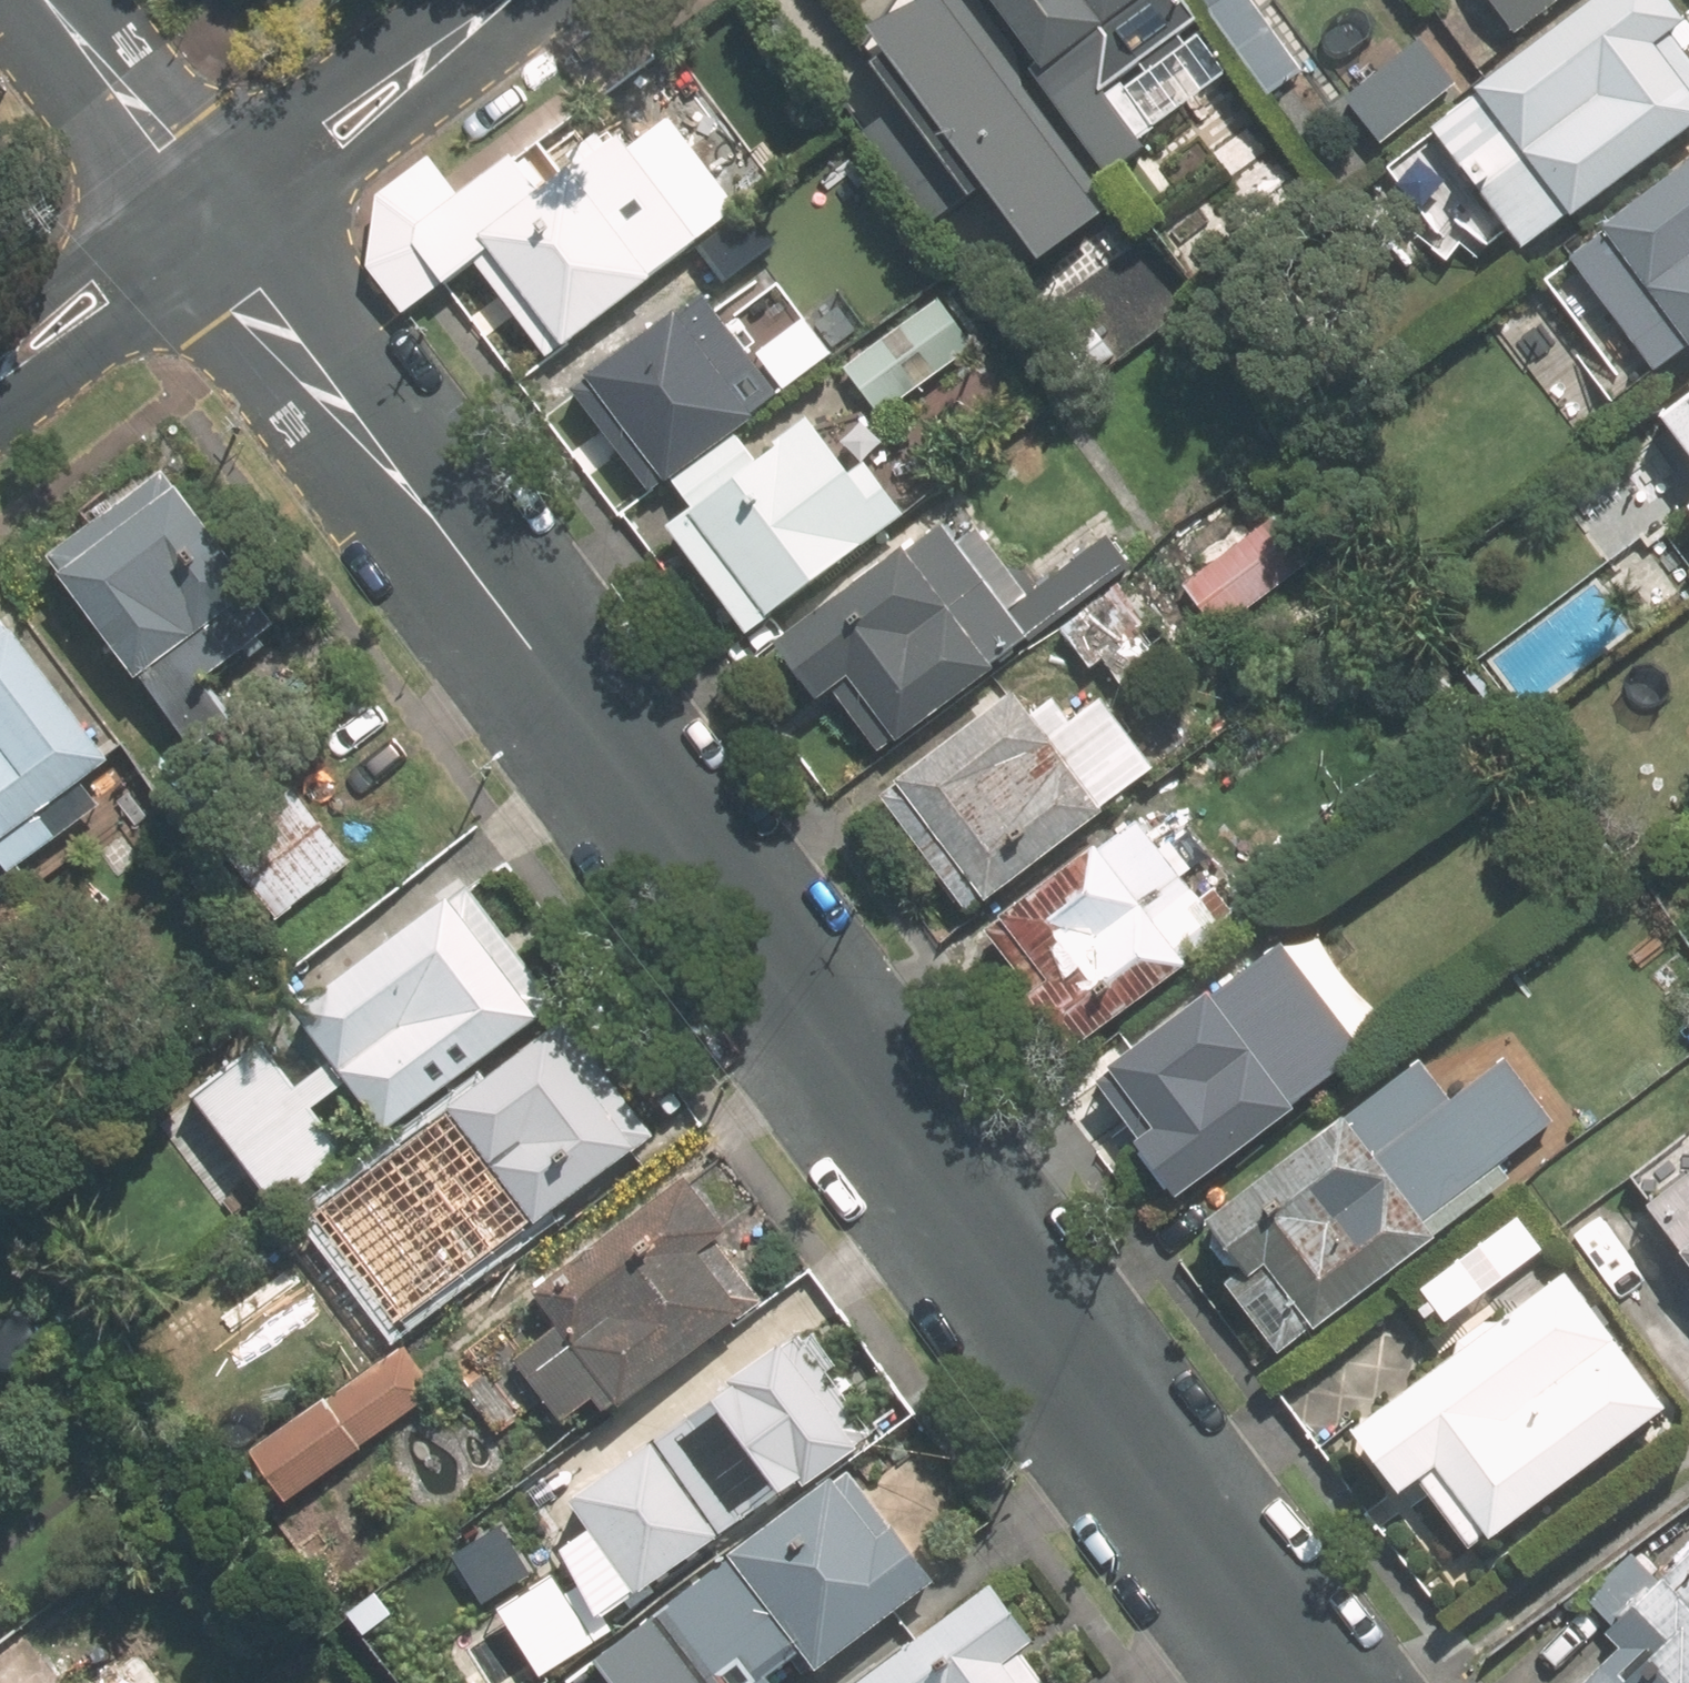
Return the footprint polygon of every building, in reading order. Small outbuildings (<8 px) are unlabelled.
[(1113,210),(965,0),(913,0),(891,16),(1056,250),(1113,210)] [(1103,185),(1176,134),(1129,67),(1205,13),(1195,0),(993,0),(1089,137),(1075,147),(1103,185)] [(1276,88),(1310,64),(1264,0),(1214,0),(1276,88)] [(1395,156),(1452,229),(1465,219),(1499,264),(1688,118),(1688,54),(1675,35),(1688,24),(1688,0),(1599,0),(1395,156)] [(1521,34),(1568,0),(1496,0),(1521,34)] [(1467,87),(1428,36),(1406,53),(1387,28),(1330,72),(1388,147),(1467,87)] [(521,383),(713,230),(637,126),(553,187),(508,154),(459,192),(413,224),(410,244),(438,286),(521,383)] [(413,224),(459,192),(429,154),(378,194),(364,266),(400,314),(438,286),(410,244),(413,224)] [(1540,278),(1623,393),(1688,347),(1688,171),(1540,278)] [(789,399),(711,287),(597,366),(675,478),(789,399)] [(961,297),(855,366),(907,448),(1014,379),(961,297)] [(1670,401),(1675,409),(1563,491),(1621,570),(1600,586),(1643,645),(1688,611),(1688,387),(1670,401)] [(858,465),(819,415),(764,458),(743,432),(684,479),(705,504),(680,524),(763,630),(919,507),(875,452),(858,465)] [(282,612),(173,465),(50,557),(205,765),(259,726),(213,664),(282,612)] [(910,738),(1117,574),(1087,536),(1037,575),(969,490),(788,633),(838,695),(862,677),(910,738)] [(1273,504),(1179,573),(1186,583),(1222,631),(1316,562),(1280,514),(1273,504)] [(16,875),(81,824),(123,878),(157,852),(98,778),(124,758),(4,606),(0,609),(0,854),(16,875)] [(1036,701),(1022,685),(904,781),(993,891),(998,897),(1165,761),(1160,755),(1106,689),(1080,710),(1058,683),(1036,701)] [(357,855),(279,771),(221,824),(299,908),(357,855)] [(1235,932),(1149,815),(1003,922),(1051,988),(1033,1001),(1070,1052),(1235,932)] [(553,1014),(472,888),(306,995),(346,1056),(307,1080),(277,1034),(200,1084),(280,1208),(360,1157),(327,1106),(364,1082),(389,1120),(553,1014)] [(1399,1038),(1314,922),(1124,1058),(1165,1115),(1138,1135),(1181,1194),(1399,1038)] [(384,1155),(471,1274),(547,1219),(664,1133),(659,1126),(577,1014),(478,1087),(456,1102),(384,1155)] [(1461,1091),(1433,1053),(1221,1210),(1231,1223),(1214,1235),(1235,1263),(1246,1254),(1260,1273),(1240,1287),(1286,1350),(1519,1177),(1506,1160),(1569,1113),(1520,1047),(1461,1091)] [(1634,1178),(1688,1249),(1688,1135),(1634,1178)] [(546,1286),(570,1315),(513,1361),(565,1426),(602,1396),(617,1415),(634,1401),(655,1384),(756,1303),(707,1241),(735,1218),(694,1166),(546,1286)] [(1685,1400),(1583,1264),(1377,1417),(1425,1482),(1436,1474),(1489,1546),(1685,1400)] [(743,1373),(747,1379),(582,1494),(603,1523),(570,1546),(615,1610),(736,1526),(755,1513),(814,1472),(818,1479),(881,1435),(807,1329),(743,1373)] [(408,1340),(261,1445),(264,1450),(299,1499),(446,1394),(412,1345),(408,1340)] [(830,1665),(947,1575),(902,1517),(893,1524),(849,1467),(779,1521),(741,1549),(609,1651),(634,1682),(782,1682),(786,1680),(780,1673),(815,1646),(830,1665)] [(1660,1573),(1635,1544),(1584,1588),(1634,1645),(1590,1682),(1688,1682),(1688,1548),(1660,1573)] [(1005,1574),(864,1682),(1051,1682),(1026,1651),(1050,1632),(1005,1574)] [(40,1625),(0,1654),(0,1682),(81,1682),(40,1625)] [(139,1644),(85,1682),(167,1682),(139,1644)]
